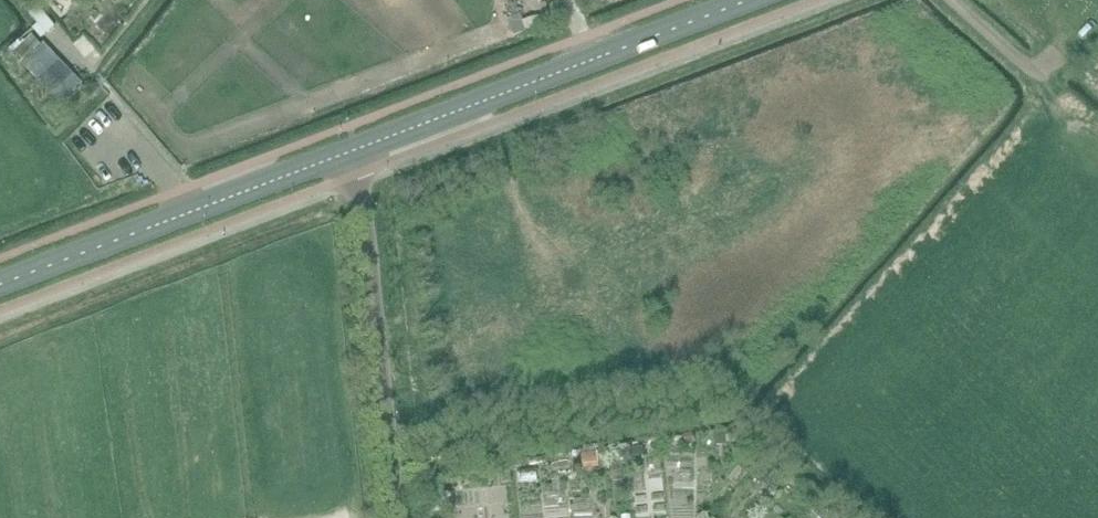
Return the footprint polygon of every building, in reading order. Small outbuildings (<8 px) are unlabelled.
[(41,45),(33,53),(24,45),(12,57),(59,105),(79,85),(41,45)] [(606,444),(588,445),(588,460),(606,460),(606,444)]
